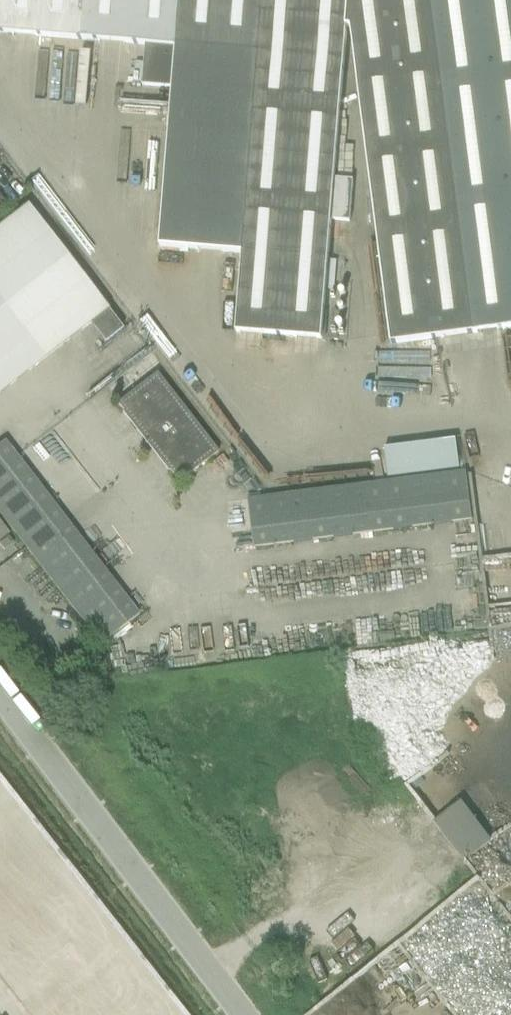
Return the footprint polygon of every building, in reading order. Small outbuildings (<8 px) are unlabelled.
[(0,34),(149,45),(146,86),(177,88),(165,247),(247,253),(241,332),(325,339),(328,299),(336,300),(339,260),(331,259),(334,219),(352,221),(356,181),(337,179),(348,31),(351,0),(3,0),(0,34)] [(351,31),(391,348),(510,333),(510,0),(351,0),(348,31),(351,31)] [(27,206),(0,227),(0,394),(108,310),(27,206)] [(218,454),(156,374),(116,405),(146,443),(144,444),(145,446),(148,444),(154,445),(159,451),(158,458),(178,485),(218,454)] [(0,445),(0,515),(100,645),(138,616),(4,442),(0,445)] [(266,496),(272,545),(472,520),(465,471),(266,496)] [(8,534),(0,523),(0,540),(8,534)] [(433,767),(409,785),(426,806),(444,792),(449,788),(433,767)] [(395,940),(452,1014),(463,1014),(460,1011),(489,1000),(485,988),(477,968),(469,958),(461,938),(468,932),(465,924),(481,918),(476,903),(486,895),(480,888),(478,881),(471,884),(395,940)]
